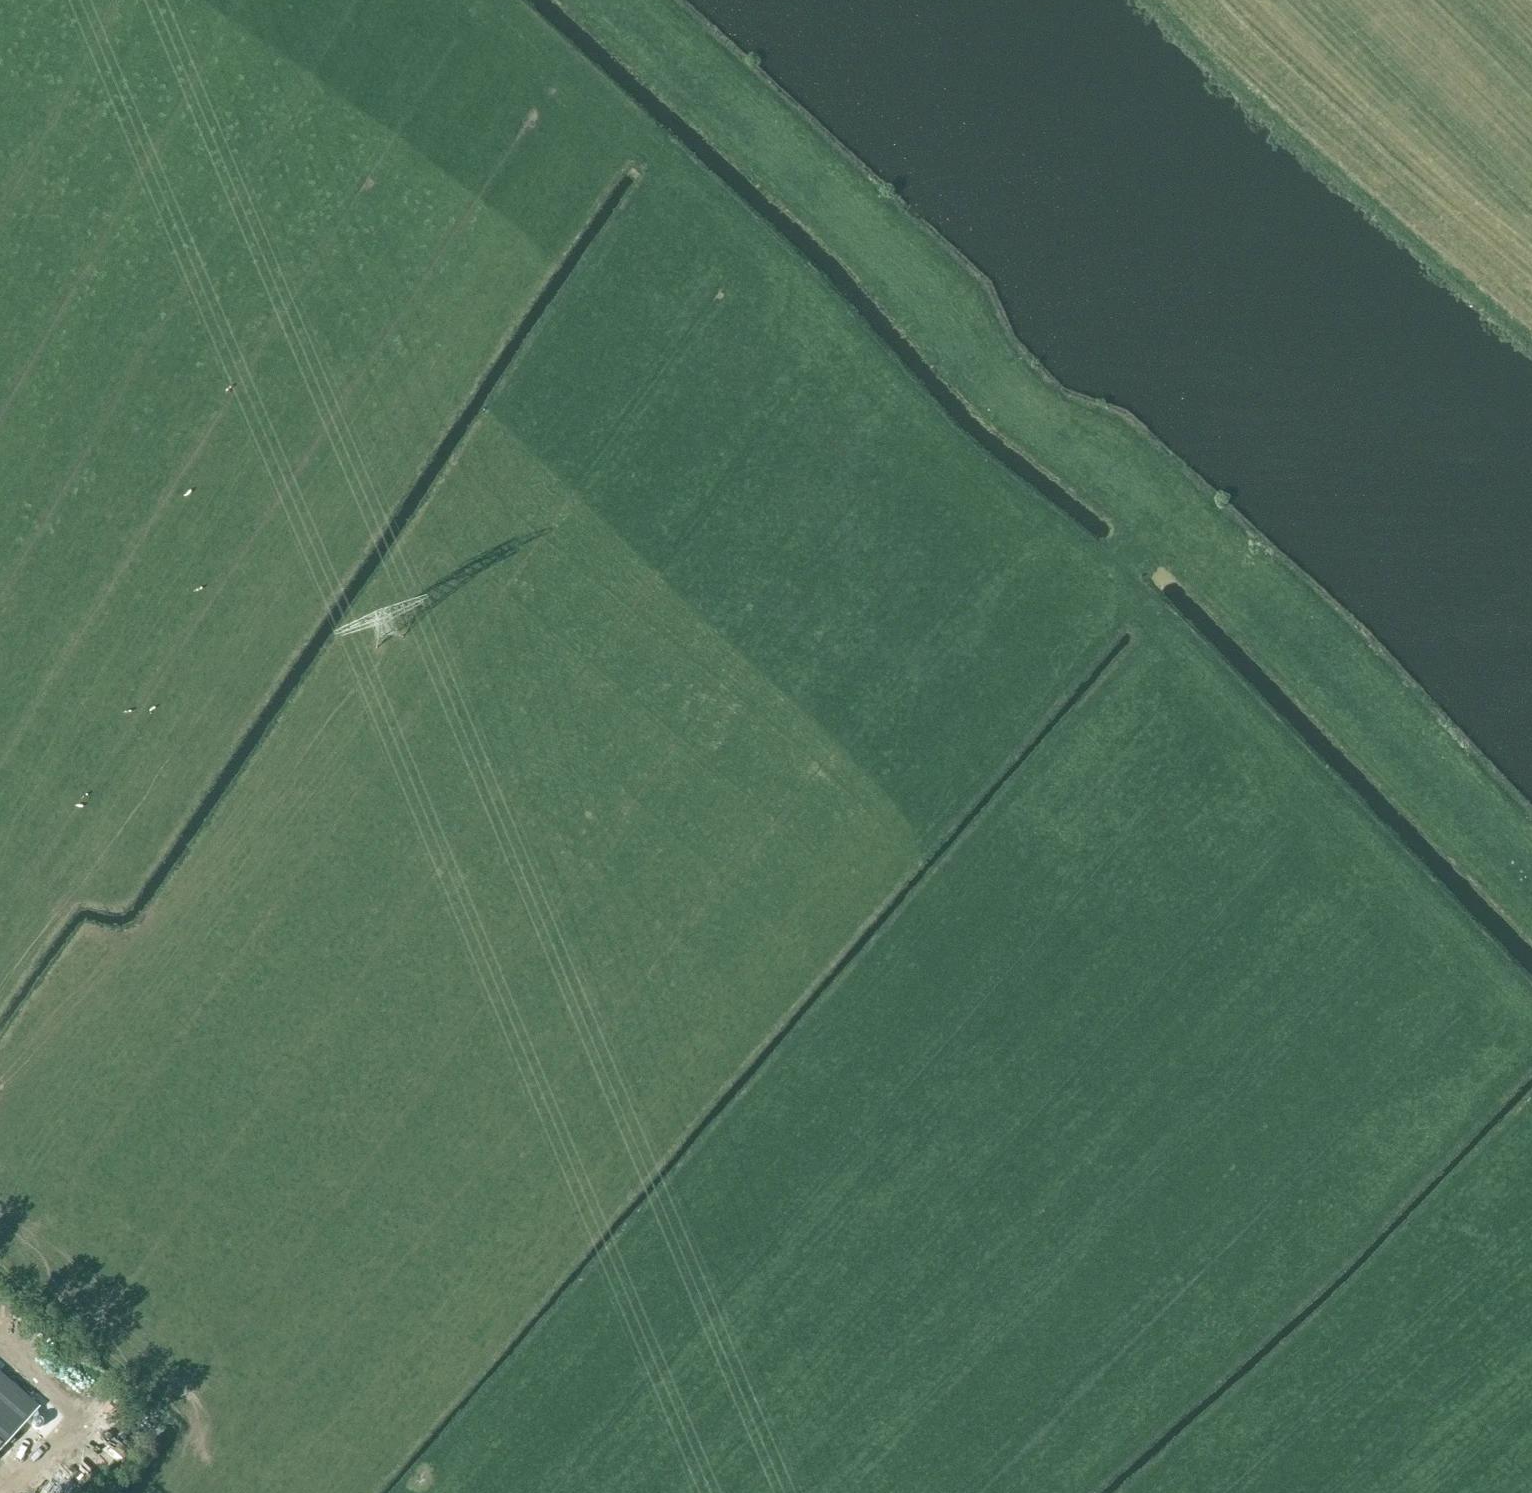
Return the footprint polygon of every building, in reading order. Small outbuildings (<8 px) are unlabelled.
[(0,1374),(0,1453),(39,1408),(0,1374)]
